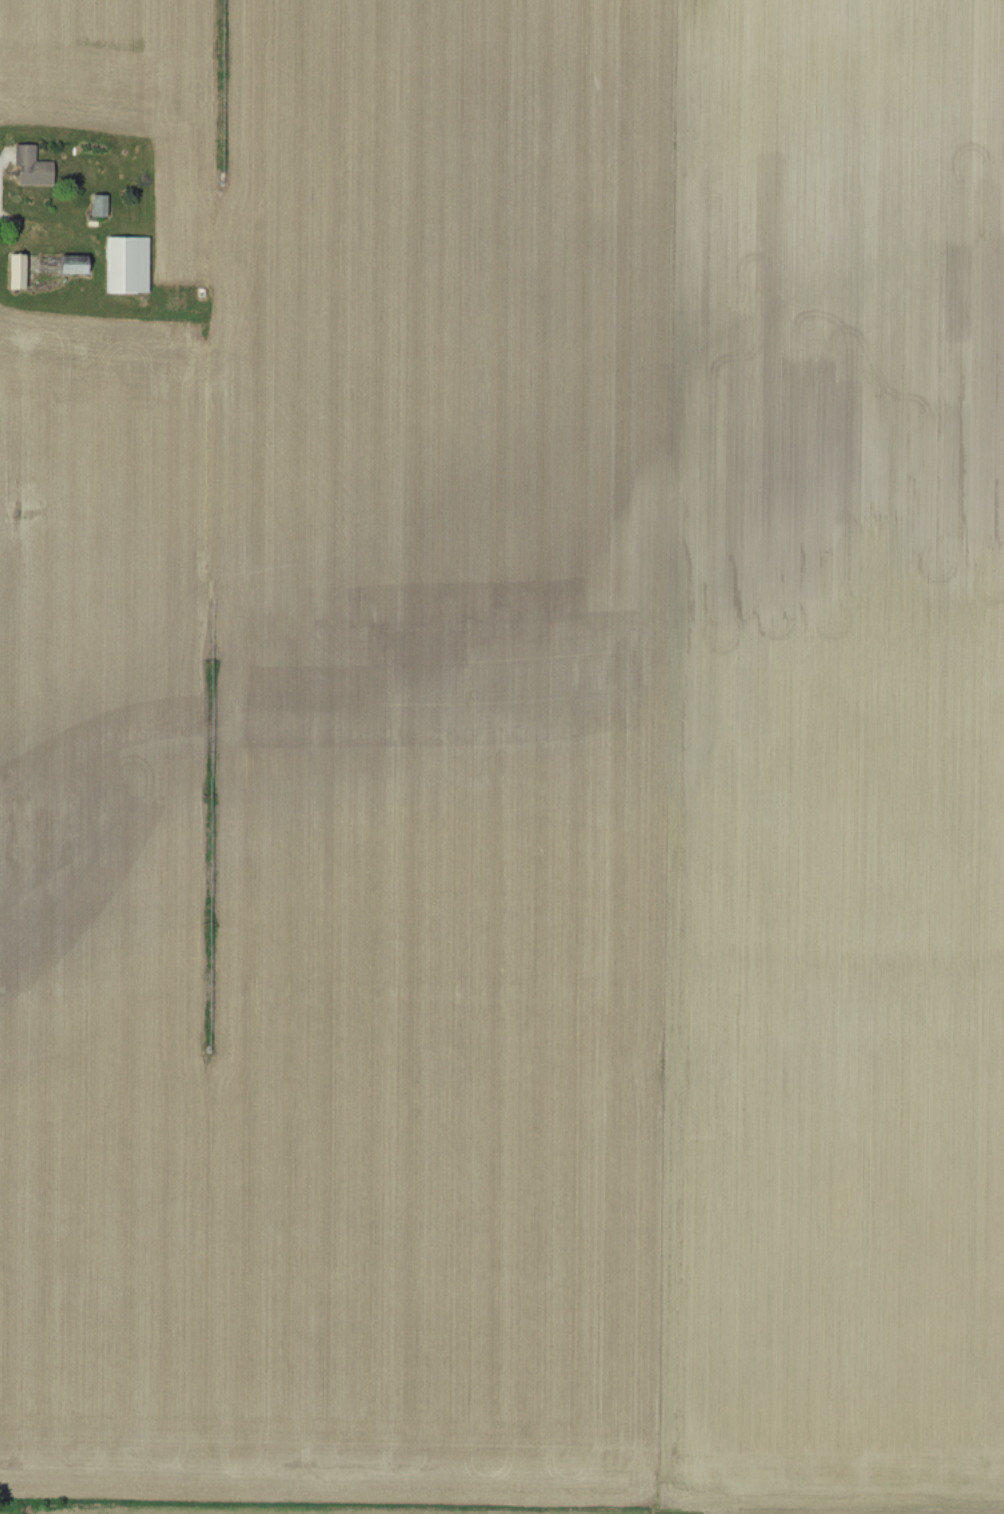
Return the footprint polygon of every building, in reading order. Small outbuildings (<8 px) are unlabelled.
[(51,160),(32,160),(32,143),(13,143),(13,184),(51,184),(51,160)] [(104,216),(104,195),(91,195),(91,216),(104,216)] [(105,292),(147,292),(147,236),(105,236),(105,292)] [(23,254),(7,254),(7,289),(23,289),(23,254)]
